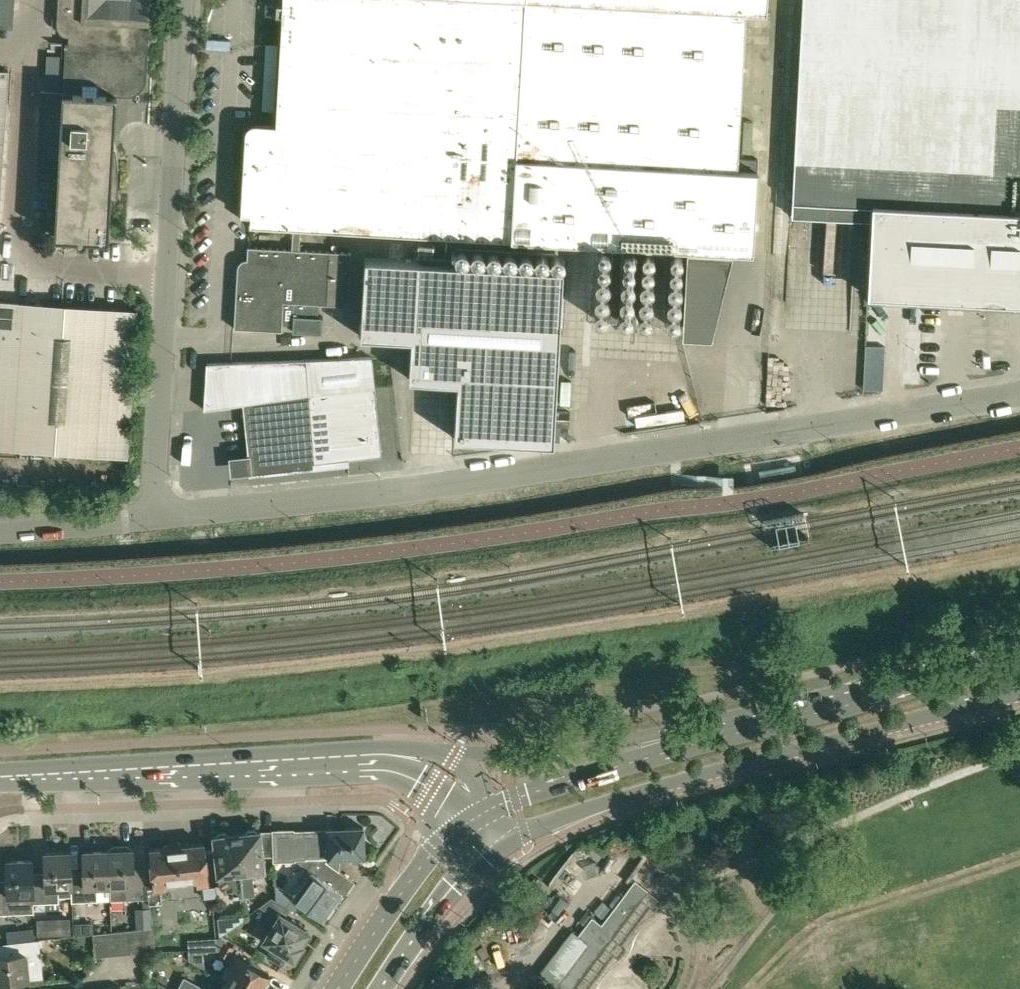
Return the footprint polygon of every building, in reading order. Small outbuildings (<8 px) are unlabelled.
[(12,17),(13,0),(0,0),(0,16),(12,17)] [(55,18),(56,21),(57,23),(58,25),(60,27),(62,28),(65,29),(67,30),(67,37),(63,36),(60,86),(40,84),(36,151),(60,153),(54,235),(105,238),(108,195),(114,195),(115,174),(115,157),(113,148),(117,94),(123,95),(144,76),(147,23),(152,23),(153,0),(56,0),(55,18)] [(278,125),(253,124),(252,134),(247,134),(242,214),(251,215),(251,224),(295,227),(293,250),(249,248),(247,269),(238,269),(235,329),(283,332),(284,324),(292,324),(292,331),(322,332),(323,315),(318,315),(318,305),(350,307),(353,254),(301,251),(303,227),(755,254),(759,159),(739,157),(746,11),(766,12),(767,0),(285,0),(278,125)] [(1019,302),(1019,0),(802,0),(791,214),(855,217),(855,203),(872,204),(867,294),(1019,302)] [(9,68),(0,68),(0,201),(9,68)] [(553,443),(563,269),(365,258),(360,336),(411,338),(409,378),(457,381),(454,438),(553,443)] [(0,299),(0,447),(127,455),(138,309),(0,299)] [(314,462),(331,460),(347,459),(347,465),(349,465),(348,459),(382,455),(372,356),(206,362),(203,408),(242,403),(247,452),(246,452),(249,475),(250,475),(250,474),(314,467),(314,462)] [(556,425),(559,426),(566,426),(569,426),(570,411),(557,410),(556,425)] [(806,515),(806,513),(764,520),(764,523),(768,547),(810,540),(806,515)] [(292,830),(293,851),(293,858),(327,856),(327,857),(363,855),(362,826),(325,827),(325,829),(292,830)] [(254,895),(253,880),(252,875),(263,874),(263,871),(264,871),(262,856),(272,855),(272,830),(260,831),(260,830),(256,830),(254,828),(247,829),(246,832),(236,833),(243,896),(254,895)] [(292,829),(272,830),(272,855),(272,861),(292,861),(292,858),(293,858),(293,851),(292,830),(292,829)] [(232,897),(243,896),(236,833),(227,834),(225,832),(217,832),(217,835),(212,835),(216,877),(217,876),(218,884),(223,890),(231,890),(232,897)] [(146,866),(147,873),(148,887),(152,886),(152,889),(164,887),(163,883),(194,879),(195,885),(207,883),(203,843),(189,844),(188,842),(181,843),(180,845),(172,846),(170,844),(164,844),(163,847),(148,848),(150,862),(146,862),(146,866)] [(107,850),(108,886),(109,900),(148,899),(148,887),(147,873),(132,874),(131,849),(126,845),(112,846),(107,850)] [(70,876),(70,888),(71,902),(96,901),(96,887),(108,886),(107,850),(82,851),(82,875),(70,876)] [(653,850),(649,855),(646,859),(652,863),(659,854),(653,850)] [(57,889),(70,888),(70,876),(69,851),(43,852),(44,876),(30,877),(31,895),(31,903),(58,902),(57,889)] [(275,883),(275,898),(290,908),(294,911),(298,905),(301,907),(303,905),(321,918),(331,904),(334,906),(342,896),(338,893),(340,891),(324,879),(334,866),(320,857),(293,894),(275,883)] [(31,895),(30,877),(30,859),(5,860),(6,889),(0,890),(0,913),(19,913),(32,912),(31,903),(31,895)] [(555,986),(559,988),(573,988),(648,890),(635,880),(601,924),(592,917),(578,934),(588,941),(564,972),(549,961),(539,974),(555,986)] [(201,897),(217,896),(216,886),(200,887),(201,897)] [(260,906),(270,913),(264,925),(271,929),(264,940),(273,946),(267,955),(281,964),(287,955),(294,959),(296,957),(298,958),(303,949),(301,948),(303,945),(301,944),(308,931),(284,917),(290,908),(275,898),(274,898),(260,906)] [(36,919),(37,935),(71,934),(70,917),(36,919)] [(712,924),(718,933),(731,926),(725,917),(712,924)] [(93,921),(72,922),(73,935),(93,932),(93,921)] [(140,930),(142,953),(154,951),(152,928),(140,930)] [(130,954),(142,953),(140,930),(127,931),(130,954)] [(130,954),(127,931),(115,932),(118,955),(130,954)] [(106,956),(118,955),(115,932),(103,933),(106,956)] [(106,956),(103,933),(91,935),(93,958),(106,956)] [(27,980),(41,979),(41,978),(40,978),(39,965),(40,965),(38,939),(12,941),(13,955),(0,956),(0,982),(27,980)] [(224,980),(241,988),(263,988),(262,985),(268,974),(230,952),(233,947),(224,942),(222,946),(219,952),(230,959),(228,964),(232,966),(224,980)] [(200,985),(183,975),(175,988),(198,988),(200,985)] [(224,980),(219,988),(241,988),(224,980)]
